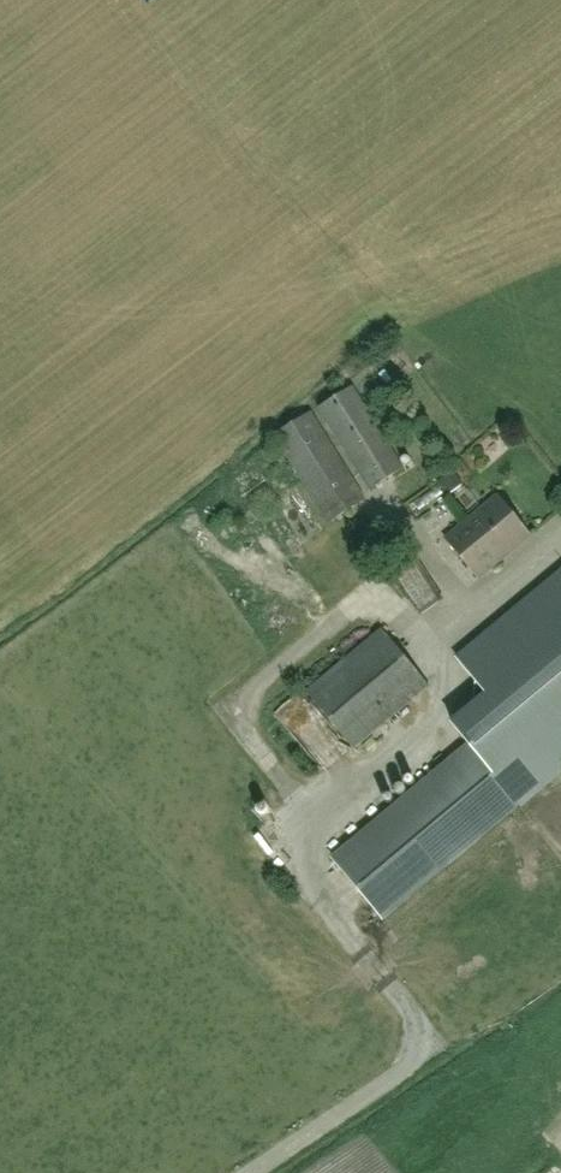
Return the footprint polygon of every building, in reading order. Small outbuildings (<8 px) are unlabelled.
[(318,409),(369,491),(403,469),(352,388),(318,409)] [(312,413),(275,436),(329,523),(366,500),(312,413)] [(454,470),(438,482),(448,496),(464,485),(454,470)] [(479,579),(531,536),(498,495),(446,538),(479,579)] [(449,669),(480,706),(444,737),(459,755),(334,860),(383,918),(560,769),(560,575),(449,669)] [(355,748),(429,686),(383,630),(308,692),(355,748)] [(265,850),(278,841),(267,824),(254,833),(265,850)]
